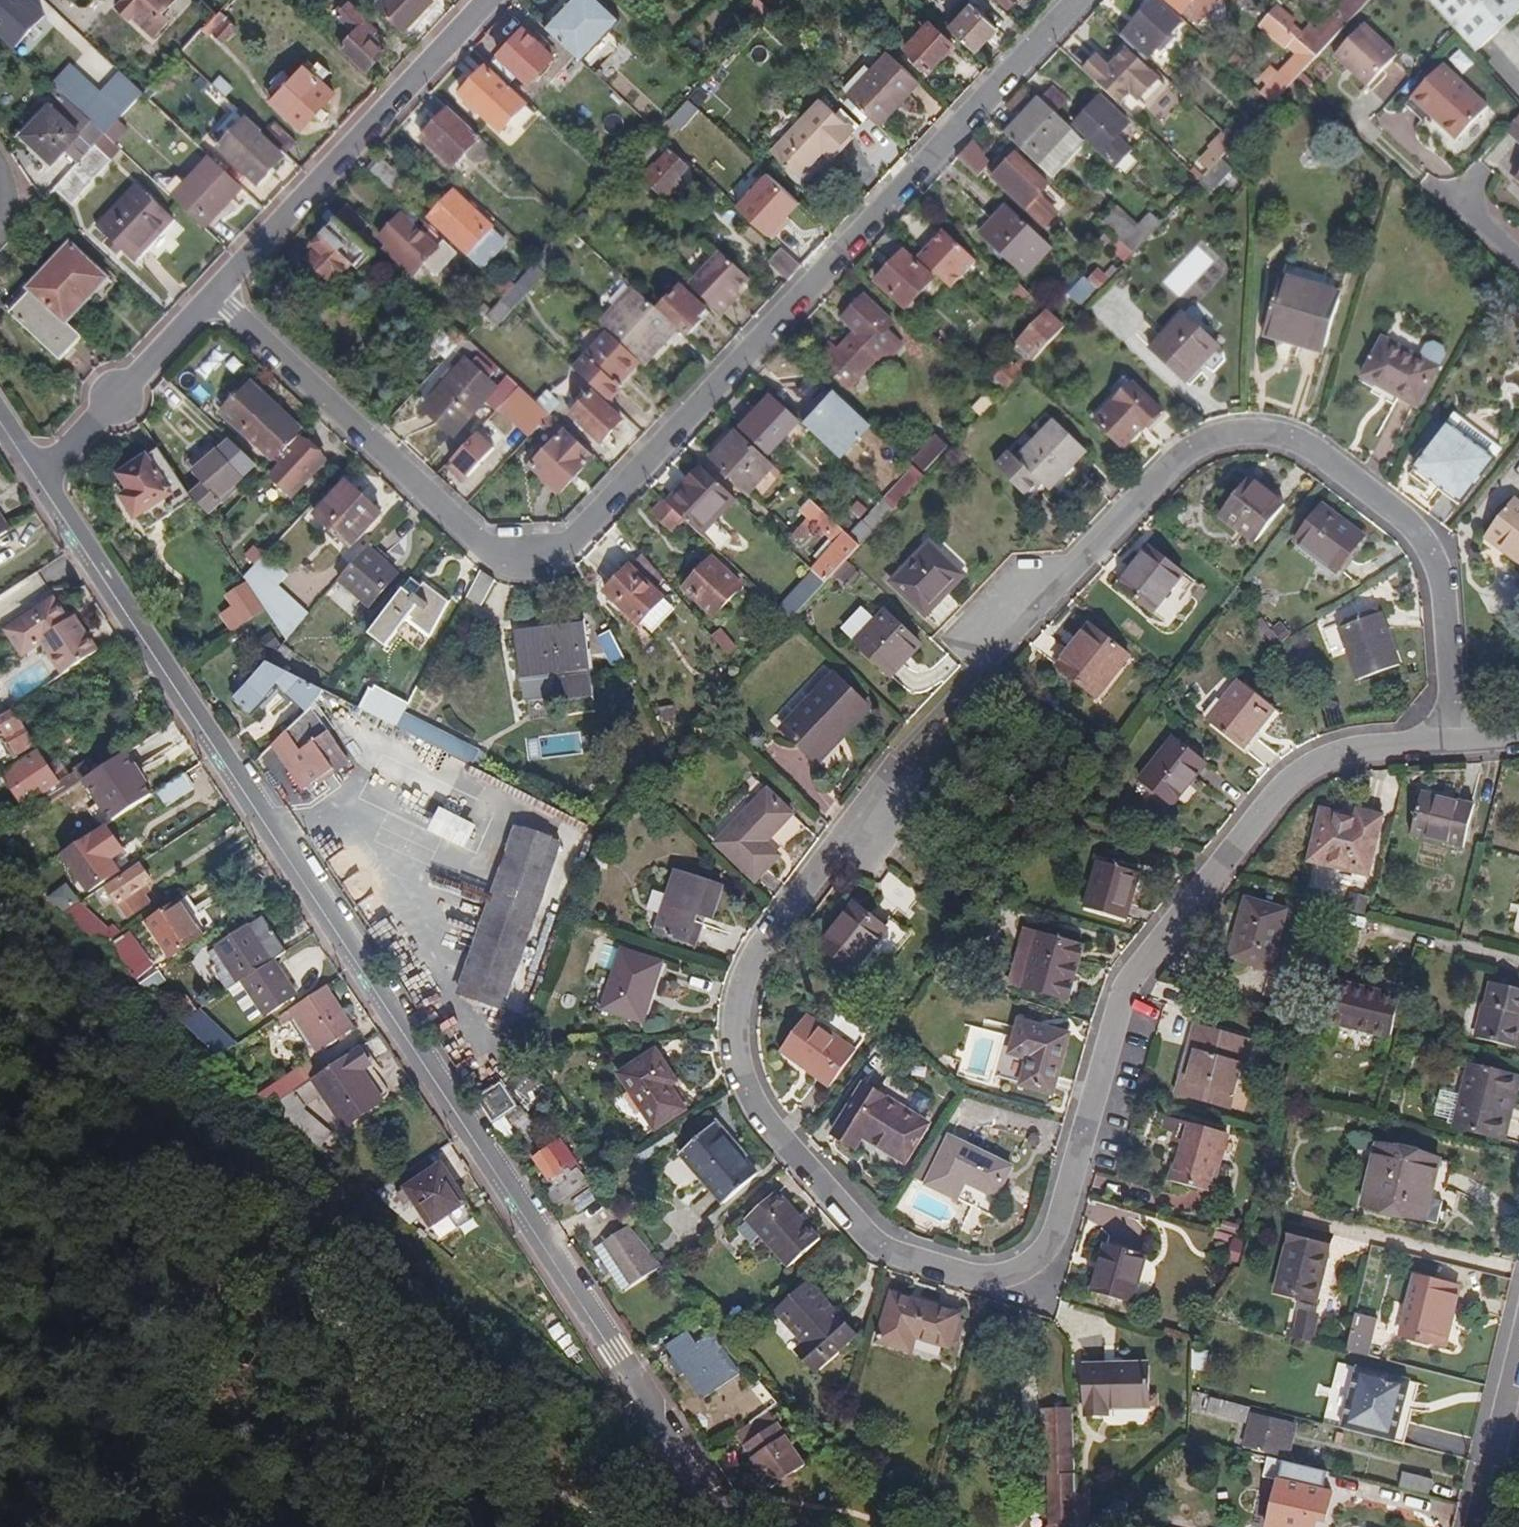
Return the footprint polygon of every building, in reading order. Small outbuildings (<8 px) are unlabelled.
[(30,0),(0,0),(0,38),(14,52),(47,15),(30,0)] [(173,0),(122,0),(115,7),(130,21),(132,19),(153,39),(167,23),(159,15),(173,0)] [(244,0),(230,0),(224,6),(218,13),(226,20),(244,0)] [(431,0),(381,0),(378,3),(408,32),(421,18),(418,14),(427,5),(431,0)] [(614,16),(597,0),(565,0),(542,24),(576,57),(614,16)] [(951,17),(970,0),(935,0),(951,17)] [(1181,23),(1156,0),(1148,0),(1140,9),(1144,13),(1121,37),(1146,61),(1181,23)] [(1218,0),(1168,0),(1197,25),(1218,0)] [(1370,2),(1368,0),(1349,0),(1306,47),(1318,57),(1370,2)] [(1456,32),(1476,54),(1518,15),(1518,0),(1428,0),(1456,32)] [(386,48),(372,35),(377,30),(347,3),(336,15),(354,32),(341,45),(367,69),(386,48)] [(421,18),(431,8),(427,5),(418,14),(421,18)] [(996,28),(972,6),(950,29),(974,52),(996,28)] [(220,42),(234,27),(226,20),(218,13),(216,14),(201,31),(207,36),(210,33),(220,42)] [(1298,78),(1318,57),(1306,47),(1270,17),(1261,28),(1287,50),(1289,49),(1296,56),(1261,93),(1274,105),(1298,78)] [(929,71),(953,45),(929,24),(905,50),(929,71)] [(1368,87),(1397,56),(1365,25),(1336,56),(1368,87)] [(527,83),(553,56),(550,54),(555,49),(548,42),(543,47),(524,29),(490,65),(510,84),(519,74),(527,83)] [(1233,67),(1247,51),(1239,42),(1224,58),(1233,67)] [(1131,94),(1150,73),(1127,51),(1109,70),(1096,58),(1084,71),(1128,111),(1138,100),(1131,94)] [(342,82),(331,71),(338,63),(326,52),(319,60),(312,55),(300,68),(292,61),(283,71),(290,78),(280,89),(310,117),(342,82)] [(879,127),(920,84),(889,55),(848,98),(879,127)] [(1370,86),(1381,98),(1405,78),(1394,65),(1370,86)] [(97,93),(68,66),(50,85),(54,88),(65,99),(80,112),(97,93)] [(1487,110),(1443,68),(1412,102),(1429,118),(1432,115),(1442,125),(1439,128),(1456,143),(1487,110)] [(533,113),(485,69),(461,95),(500,132),(512,119),(521,127),(533,113)] [(116,123),(142,94),(118,72),(97,93),(80,112),(90,121),(105,135),(116,123)] [(231,90),(218,76),(210,84),(224,96),(231,90)] [(1064,101),(1050,87),(1040,99),(1054,112),(1064,101)] [(55,110),(65,99),(54,88),(47,95),(53,102),(50,105),(52,107),(55,110)] [(701,112),(707,105),(694,93),(687,100),(697,108),(701,112)] [(25,136),(53,163),(80,133),(79,132),(90,121),(80,112),(65,99),(55,110),(52,107),(25,136)] [(1054,180),(1087,143),(1085,141),(1054,112),(1040,99),(1006,135),(1054,180)] [(687,100),(670,118),(679,127),(697,108),(687,100)] [(1117,136),(1129,124),(1110,106),(1107,111),(1097,102),(1076,125),(1089,137),(1085,141),(1087,143),(1115,169),(1132,150),(1117,136)] [(805,185),(852,135),(819,104),(772,154),(805,185)] [(208,136),(259,184),(287,154),(286,153),(264,133),(235,107),(208,136)] [(479,138),(449,109),(421,139),(452,167),(479,138)] [(1507,128),(1518,139),(1518,115),(1507,128)] [(113,143),(125,131),(116,123),(105,135),(113,143)] [(295,143),(274,123),(264,133),(286,153),(295,143)] [(1236,145),(1245,135),(1236,128),(1228,137),(1236,145)] [(113,143),(105,135),(97,144),(110,158),(119,148),(113,143)] [(1223,159),(1236,145),(1228,137),(1226,135),(1213,149),(1223,159)] [(67,204),(110,158),(97,144),(54,191),(67,204)] [(978,177),(989,165),(969,146),(958,158),(978,177)] [(1049,184),(1011,149),(989,172),(1044,224),(1055,213),(1037,196),(1049,184)] [(675,183),(689,169),(671,152),(656,168),(654,167),(642,180),(664,201),(678,186),(675,183)] [(204,227),(242,187),(211,158),(188,182),(182,177),(161,178),(157,174),(152,179),(204,227)] [(403,182),(381,161),(370,173),(392,194),(398,187),(403,182)] [(1208,175),(1200,167),(1194,173),(1197,176),(1203,181),(1208,175)] [(1197,186),(1203,181),(1197,176),(1192,181),(1197,186)] [(131,262),(171,219),(135,186),(95,229),(131,262)] [(412,199),(398,187),(392,194),(406,206),(412,199)] [(775,234),(796,213),(770,187),(765,192),(769,196),(753,213),(775,234)] [(500,237),(475,213),(476,212),(454,190),(428,218),(450,239),(453,236),(478,260),(500,237)] [(1168,218),(1149,200),(1142,207),(1161,225),(1168,218)] [(369,225),(347,205),(336,216),(358,237),(369,225)] [(1051,246),(1009,207),(984,234),(1025,273),(1051,246)] [(1137,234),(1115,212),(1102,225),(1133,255),(1154,233),(1146,225),(1137,234)] [(458,254),(430,229),(426,233),(423,229),(419,233),(401,216),(380,238),(397,254),(393,258),(412,276),(424,264),(437,276),(458,254)] [(351,278),(373,255),(334,219),(311,244),(316,249),(306,259),(332,284),(343,272),(351,278)] [(906,309),(933,280),(904,253),(907,249),(889,232),(877,245),(896,262),(877,282),(906,309)] [(944,232),(918,259),(951,289),(976,262),(944,232)] [(109,279),(71,244),(29,290),(26,287),(6,309),(61,361),(82,339),(67,326),(109,279)] [(546,277),(563,260),(550,248),(538,261),(534,265),(544,275),(546,277)] [(801,267),(782,250),(774,259),(792,277),(801,267)] [(729,300),(748,280),(719,252),(688,285),(720,316),(732,303),(729,300)] [(510,311),(544,275),(534,265),(516,285),(504,297),(500,302),(510,311)] [(1101,290),(1108,282),(1097,272),(1090,280),(1101,290)] [(506,276),(495,288),(495,289),(504,297),(516,285),(506,276)] [(1080,303),(1093,289),(1079,276),(1066,290),(1080,303)] [(1324,358),(1339,292),(1280,278),(1265,345),(1324,358)] [(1046,311),(1014,282),(1007,289),(1024,305),(1026,302),(1041,316),(1046,311)] [(698,320),(706,312),(680,287),(659,309),(689,337),(691,335),(696,341),(704,332),(699,326),(702,323),(698,320)] [(643,367),(677,330),(635,290),(600,327),(609,335),(643,367)] [(882,335),(892,324),(862,296),(841,318),(861,337),(858,340),(882,362),(896,348),(882,335)] [(498,325),(510,311),(500,302),(496,306),(487,315),(498,325)] [(1031,365),(1064,329),(1048,314),(1015,349),(1031,365)] [(1193,368),(1211,348),(1180,318),(1149,353),(1185,387),(1198,373),(1193,368)] [(448,358),(466,338),(452,325),(448,329),(451,331),(448,334),(443,330),(431,343),(448,358)] [(643,367),(609,335),(574,371),(609,403),(643,367)] [(1414,402),(1438,356),(1436,348),(1429,344),(1421,346),(1417,355),(1381,336),(1361,374),(1414,402)] [(847,389),(874,360),(880,365),(882,362),(858,340),(856,342),(851,338),(839,351),(824,367),(847,389)] [(824,367),(839,351),(832,345),(818,360),(824,367)] [(1198,373),(1217,353),(1211,348),(1193,368),(1198,373)] [(462,427),(498,389),(489,380),(493,375),(474,357),(469,362),(466,360),(431,398),(462,427)] [(439,367),(444,361),(440,357),(435,363),(439,367)] [(1027,369),(1021,364),(1017,369),(1022,374),(1027,369)] [(1019,377),(1021,375),(1009,365),(996,378),(1007,390),(1019,377)] [(302,436),(248,386),(218,418),(271,469),(302,436)] [(549,416),(519,387),(511,396),(530,414),(519,425),(530,436),(542,423),(549,416)] [(1141,435),(1158,416),(1128,388),(1092,427),(1119,452),(1138,432),(1141,435)] [(983,415),(996,402),(987,393),(974,407),(983,415)] [(571,417),(601,444),(621,422),(592,395),(581,406),(574,399),(566,408),(573,415),(571,417)] [(840,460),(871,427),(836,395),(806,427),(813,434),(840,460)] [(462,427),(431,398),(425,404),(457,433),(462,427)] [(771,457),(797,429),(808,439),(813,434),(806,427),(774,398),(743,431),(771,457)] [(566,431),(549,416),(542,423),(559,439),(566,431)] [(1492,460),(1448,425),(1415,465),(1459,501),(1492,460)] [(1042,496),(1080,457),(1049,427),(1012,465),(1005,459),(992,472),(1023,502),(1036,490),(1042,496)] [(560,493),(593,457),(566,431),(559,439),(532,467),(560,493)] [(774,467),(736,431),(711,460),(750,495),(774,467)] [(469,476),(494,448),(477,432),(452,460),(468,475),(469,476)] [(322,468),(321,458),(302,440),(280,463),(284,466),(271,480),(292,500),(322,468)] [(926,471),(948,448),(941,441),(938,445),(933,441),(915,461),(926,471)] [(233,485),(252,470),(223,442),(191,467),(202,481),(190,491),(207,512),(220,501),(217,497),(224,492),(227,496),(236,488),(233,485)] [(192,499),(159,450),(121,476),(126,483),(132,492),(124,498),(146,531),(192,499)] [(468,475),(452,460),(447,466),(462,481),(468,475)] [(895,511),(925,478),(911,465),(907,469),(912,473),(895,491),(877,474),(867,484),(884,501),(895,511)] [(737,500),(702,469),(668,505),(683,519),(703,537),(737,500)] [(132,492),(126,483),(117,488),(124,498),(132,492)] [(1258,548),(1287,513),(1251,483),(1222,519),(1258,548)] [(351,549),(382,516),(347,484),(315,517),(327,528),(323,532),(335,543),(339,538),(343,542),(339,546),(344,551),(348,547),(351,549)] [(220,501),(227,496),(224,492),(217,497),(220,501)] [(668,505),(664,501),(653,513),(672,531),(683,519),(668,505)] [(845,564),(860,547),(850,537),(811,501),(803,509),(840,544),(814,572),(827,583),(845,564)] [(895,511),(884,501),(872,515),(882,524),(895,511)] [(1510,504),(1482,540),(1518,571),(1518,511),(1510,504)] [(1338,581),(1365,547),(1326,515),(1299,548),(1338,581)] [(860,547),(874,532),(864,523),(850,537),(860,547)] [(931,600),(954,574),(922,546),(886,588),(921,619),(935,603),(931,600)] [(370,610),(400,578),(367,548),(338,580),(370,610)] [(288,574),(266,554),(258,562),(280,583),(288,574)] [(654,591),(665,582),(642,555),(606,594),(639,625),(663,599),(654,591)] [(1183,583),(1150,555),(1119,594),(1152,622),(1183,583)] [(741,587),(712,561),(685,590),(714,617),(741,587)] [(280,583),(258,562),(245,577),(266,609),(286,639),(311,611),(280,583)] [(481,606),(496,582),(483,572),(468,598),(481,606)] [(792,621),(827,583),(814,572),(779,609),(792,621)] [(431,638),(449,604),(425,585),(414,599),(403,590),(370,634),(387,647),(408,620),(431,638)] [(97,653),(74,620),(64,626),(49,603),(7,632),(23,656),(42,643),(50,656),(55,653),(68,672),(97,653)] [(916,648),(882,615),(873,625),(863,616),(842,638),(880,673),(898,654),(905,660),(916,648)] [(589,686),(583,619),(549,622),(550,625),(517,628),(523,692),(589,686)] [(711,640),(731,655),(740,644),(720,629),(711,640)] [(612,665),(625,658),(611,630),(598,637),(612,665)] [(1094,705),(1126,664),(1088,633),(1056,673),(1094,705)] [(1387,683),(1362,636),(1325,655),(1350,703),(1387,683)] [(280,668),(293,654),(282,644),(267,661),(280,668)] [(887,680),(905,660),(898,654),(880,673),(887,680)] [(14,699),(51,675),(41,659),(4,683),(14,699)] [(280,668),(267,661),(234,699),(251,714),(273,689),(303,714),(311,705),(315,701),(320,689),(280,668)] [(731,685),(740,676),(733,669),(724,678),(731,685)] [(828,744),(862,707),(830,677),(780,731),(816,765),(832,748),(828,744)] [(401,715),(406,706),(372,687),(360,710),(393,728),(401,715)] [(1240,757),(1272,717),(1237,688),(1205,729),(1240,757)] [(348,761),(311,705),(303,714),(273,744),(303,790),(348,761)] [(32,746),(37,743),(17,709),(0,718),(0,751),(8,765),(33,750),(32,746)] [(465,749),(401,715),(393,728),(458,762),(465,749)] [(1169,812),(1201,772),(1169,746),(1136,786),(1169,812)] [(128,752),(122,756),(136,776),(141,772),(128,752)] [(53,780),(37,755),(3,777),(10,786),(6,789),(9,794),(13,791),(23,807),(34,800),(40,810),(87,779),(90,777),(79,760),(60,772),(61,774),(53,780)] [(90,777),(87,779),(100,799),(103,798),(117,820),(150,798),(136,776),(122,756),(90,777)] [(167,805),(193,788),(185,775),(158,793),(167,805)] [(775,859),(760,845),(787,816),(763,794),(713,847),(752,883),(775,859)] [(1463,847),(1469,804),(1418,796),(1411,839),(1463,847)] [(430,833),(469,849),(480,822),(441,807),(430,833)] [(1365,883),(1379,824),(1356,818),(1354,825),(1319,817),(1307,869),(1365,883)] [(126,853),(108,826),(65,854),(89,891),(120,870),(113,861),(126,853)] [(14,836),(10,830),(0,836),(0,846),(14,836)] [(501,1017),(556,847),(514,833),(457,1012),(469,1026),(492,1033),(498,1015),(501,1017)] [(1115,872),(1117,865),(1107,861),(1104,868),(1115,872)] [(145,896),(152,892),(147,885),(152,882),(141,865),(108,887),(128,917),(149,904),(145,896)] [(1118,925),(1134,878),(1115,872),(1104,868),(1095,865),(1079,913),(1118,925)] [(706,947),(729,909),(688,884),(654,943),(687,962),(699,942),(706,947)] [(69,907),(52,890),(46,896),(63,913),(69,907)] [(201,938),(178,903),(148,923),(171,958),(201,938)] [(109,932),(78,904),(68,916),(92,938),(111,944),(120,938),(114,929),(109,932)] [(1266,978),(1283,918),(1241,906),(1223,966),(1266,978)] [(845,975),(879,935),(848,908),(814,948),(845,975)] [(283,956),(259,921),(218,949),(241,984),(244,982),(274,962),(283,956)] [(1063,1004),(1076,951),(1032,940),(1032,941),(1016,937),(1003,989),(1063,1004)] [(146,970),(131,956),(120,938),(111,944),(132,973),(130,975),(137,981),(146,970)] [(651,994),(660,967),(619,954),(599,1014),(637,1027),(648,993),(651,994)] [(295,993),(274,962),(244,982),(247,987),(233,996),(249,1020),(263,1011),(265,1013),(295,993)] [(150,993),(166,982),(159,971),(140,984),(150,993)] [(191,988),(199,983),(191,971),(170,985),(178,997),(187,991),(189,995),(193,992),(191,988)] [(353,1030),(326,988),(296,1007),(323,1050),(353,1030)] [(1488,988),(1474,1045),(1518,1056),(1518,995),(1488,988)] [(1389,1045),(1399,1005),(1351,993),(1341,1033),(1389,1045)] [(237,1046),(201,1012),(183,1024),(219,1058),(237,1046)] [(823,1090),(849,1055),(802,1019),(776,1053),(823,1090)] [(1046,1100),(1062,1043),(1015,1030),(1006,1061),(1025,1066),(1018,1092),(1046,1100)] [(1227,1118),(1246,1049),(1193,1034),(1175,1102),(1227,1118)] [(381,1103),(360,1072),(370,1065),(359,1050),(319,1077),(314,1080),(346,1127),(381,1103)] [(690,1105),(654,1051),(618,1075),(653,1129),(690,1105)] [(311,1065),(274,1090),(282,1102),(288,1098),(314,1080),(319,1077),(311,1065)] [(531,1095),(543,1087),(531,1069),(506,1086),(507,1086),(526,1114),(538,1106),(531,1095)] [(1499,1145),(1514,1084),(1467,1072),(1459,1103),(1438,1097),(1432,1122),(1446,1126),(1445,1130),(1452,1132),(1452,1133),(1499,1145)] [(518,1107),(501,1082),(476,1099),(493,1124),(518,1107)] [(1518,1108),(1518,1085),(1514,1084),(1499,1145),(1509,1148),(1518,1108)] [(282,1102),(274,1090),(262,1098),(266,1102),(270,1101),(282,1102)] [(920,1133),(859,1090),(826,1138),(846,1152),(854,1140),(895,1168),(920,1133)] [(285,1120),(297,1106),(288,1098),(282,1102),(287,1109),(285,1120)] [(332,1134),(297,1106),(285,1120),(320,1148),(332,1134)] [(760,1173),(718,1122),(679,1154),(721,1205),(760,1173)] [(1211,1177),(1222,1141),(1162,1123),(1158,1135),(1175,1140),(1171,1152),(1178,1154),(1167,1189),(1208,1201),(1215,1179),(1211,1177)] [(1215,1179),(1226,1142),(1222,1141),(1211,1177),(1215,1179)] [(589,1186),(578,1170),(580,1169),(562,1142),(537,1159),(555,1187),(550,1190),(561,1206),(589,1186)] [(991,1205),(1006,1175),(944,1146),(944,1148),(934,1143),(906,1184),(922,1191),(921,1194),(951,1208),(959,1190),(991,1205)] [(1423,1226),(1438,1167),(1378,1151),(1363,1209),(1423,1226)] [(401,1193),(443,1166),(436,1155),(391,1185),(398,1195),(401,1193)] [(467,1203),(443,1166),(401,1193),(410,1206),(417,1201),(433,1226),(467,1203)] [(1436,1229),(1451,1170),(1438,1167),(1423,1226),(1436,1229)] [(407,1209),(398,1195),(391,1185),(375,1195),(398,1214),(407,1209)] [(788,1268),(818,1241),(775,1194),(745,1220),(788,1268)] [(631,1290),(660,1268),(629,1228),(625,1231),(601,1249),(631,1290)] [(1313,1305),(1326,1257),(1323,1256),(1327,1240),(1287,1230),(1271,1295),(1313,1305)] [(1230,1239),(1229,1261),(1242,1262),(1242,1240),(1230,1239)] [(1126,1310),(1140,1261),(1101,1250),(1088,1298),(1126,1310)] [(1442,1347),(1455,1290),(1418,1280),(1404,1337),(1442,1347)] [(812,1371),(852,1336),(807,1285),(775,1312),(804,1345),(795,1352),(812,1371)] [(948,1348),(959,1312),(892,1292),(877,1341),(910,1350),(914,1338),(948,1348)] [(1311,1345),(1316,1317),(1298,1313),(1293,1340),(1311,1345)] [(1364,1358),(1370,1335),(1351,1330),(1345,1353),(1364,1358)] [(735,1379),(708,1338),(680,1356),(707,1397),(735,1379)] [(1207,1371),(1210,1352),(1196,1349),(1193,1368),(1207,1371)] [(1152,1405),(1151,1362),(1086,1363),(1087,1414),(1113,1414),(1112,1406),(1152,1405)] [(1384,1440),(1399,1380),(1349,1368),(1335,1428),(1384,1440)] [(778,1405),(764,1389),(754,1397),(768,1413),(775,1408),(778,1405)] [(1207,1418),(1249,1421),(1250,1403),(1208,1401),(1207,1418)] [(1075,1403),(1045,1403),(1045,1472),(1049,1472),(1049,1522),(1043,1526),(1076,1526),(1075,1403)] [(811,1462),(775,1408),(768,1413),(737,1433),(754,1458),(753,1458),(762,1471),(773,1488),(780,1483),(783,1488),(791,1489),(797,1485),(798,1478),(795,1473),(811,1462)] [(1285,1457),(1293,1424),(1252,1414),(1243,1447),(1285,1457)] [(1327,1471),(1269,1457),(1265,1475),(1281,1479),(1269,1526),(1313,1526),(1327,1471)] [(762,1471),(753,1458),(748,1462),(756,1475),(762,1471)] [(1397,1487),(1427,1494),(1430,1480),(1401,1472),(1397,1487)] [(1325,1490),(1428,1513),(1431,1498),(1328,1475),(1325,1490)]
